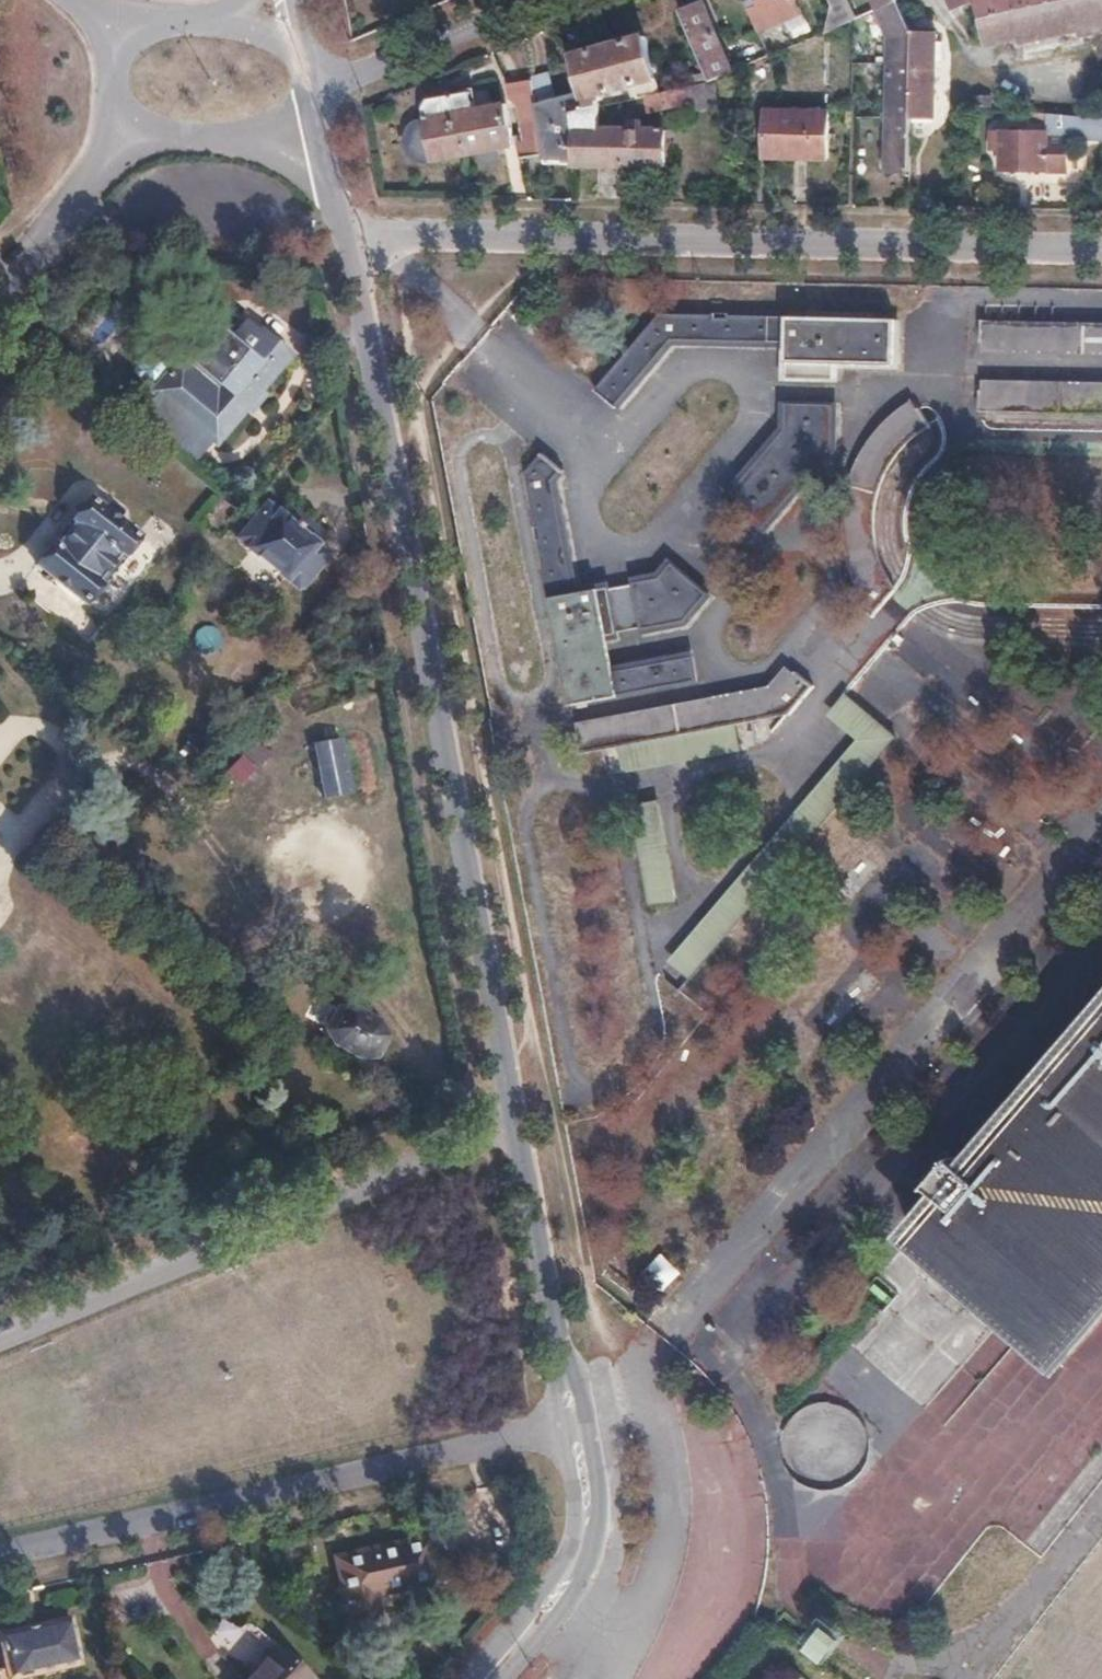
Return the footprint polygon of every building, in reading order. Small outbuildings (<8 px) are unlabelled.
[(756,30),(792,14),(796,25),(804,21),(797,0),(744,0),(756,30)] [(823,32),(852,20),(844,0),(833,0),(830,1),(833,10),(827,13),(823,32)] [(875,9),(887,38),(885,169),(908,169),(910,115),(912,34),(897,0),(894,0),(875,9)] [(982,18),(1061,0),(973,0),(982,18)] [(982,18),(987,41),(1019,34),(1022,49),(1082,35),(1083,41),(1101,37),(1101,0),(1061,0),(982,18)] [(701,2),(679,12),(709,81),(715,78),(730,71),(725,57),(701,2)] [(792,14),(756,30),(760,40),(796,25),(792,14)] [(912,34),(910,115),(934,116),(936,34),(912,34)] [(583,90),(534,97),(543,156),(544,160),(573,159),(574,111),(601,105),(598,94),(634,84),(638,97),(646,95),(659,92),(645,36),(573,54),(583,90)] [(761,42),(725,57),(730,71),(748,63),(766,55),(761,42)] [(659,92),(646,95),(650,111),(691,103),(692,109),(720,104),(715,78),(709,81),(659,92)] [(531,80),(507,84),(510,103),(514,102),(518,105),(524,140),(521,145),(518,146),(521,160),(543,156),(534,97),(531,80)] [(407,130),(404,137),(405,144),(408,151),(414,157),(420,160),(426,160),(433,159),(434,162),(513,147),(505,103),(475,108),(471,90),(431,97),(424,108),(425,117),(418,119),(412,124),(407,130)] [(974,94),(974,103),(990,103),(989,93),(974,94)] [(573,159),(573,164),(667,164),(666,128),(643,128),(643,121),(626,121),(626,128),(601,128),(601,105),(574,111),(573,159)] [(766,107),(766,153),(827,154),(827,108),(766,107)] [(1066,111),(1066,136),(1066,139),(1101,140),(1101,112),(1066,111)] [(993,129),(992,147),(1001,147),(1001,168),(1045,168),(1047,171),(1067,172),(1066,139),(1066,136),(1047,135),(1047,131),(1002,129),(1002,130),(993,129)] [(601,383),(596,389),(615,404),(620,399),(671,338),(789,340),(787,377),(836,377),(836,361),(897,362),(898,318),(660,314),(601,383)] [(982,342),(1101,343),(1101,322),(982,319),(982,342)] [(180,356),(150,391),(154,394),(210,440),(214,444),(289,354),(260,330),(257,333),(244,323),(201,374),(180,356)] [(981,411),(1101,413),(1101,392),(981,390),(981,411)] [(154,394),(138,413),(194,459),(210,440),(154,394)] [(733,490),(726,498),(763,529),(770,521),(834,446),(835,403),(787,401),(787,427),(733,490)] [(853,502),(851,520),(852,541),(855,561),(859,574),(864,586),(885,576),(882,569),(878,557),(875,542),(873,528),(875,512),(879,494),(886,478),(896,461),(908,447),(922,434),(931,428),(921,408),(903,420),(888,433),(871,454),(864,468),(858,482),(853,502)] [(542,452),(528,469),(571,701),(696,677),(692,654),(614,667),(608,633),(617,631),(608,586),(574,592),(552,478),(561,468),(542,452)] [(52,543),(35,564),(105,621),(159,556),(88,498),(72,518),(74,520),(54,544),(52,543)] [(265,503),(236,541),(299,591),(308,589),(330,560),(329,554),(318,546),(326,536),(289,506),(281,516),(265,503)] [(661,576),(633,581),(641,626),(687,617),(708,594),(672,563),(661,576)] [(858,593),(852,601),(870,616),(876,608),(892,589),(885,576),(864,586),(858,593)] [(194,630),(199,651),(219,646),(215,625),(194,630)] [(772,695),(577,730),(580,751),(788,713),(811,684),(793,670),(772,695)] [(1026,689),(1023,710),(1038,712),(1041,690),(1026,689)] [(1090,772),(1101,759),(1101,725),(1066,691),(1037,722),(1090,772)] [(862,734),(820,783),(839,799),(880,750),(862,734)] [(340,737),(314,741),(324,795),(350,790),(340,737)] [(252,739),(227,774),(246,788),(271,752),(252,739)] [(637,821),(653,905),(680,900),(664,816),(637,821)] [(693,980),(769,890),(749,873),(672,963),(693,980)] [(297,984),(285,1003),(293,1017),(318,1031),(334,1029),(344,1012),(338,999),(313,985),(297,984)] [(917,1241),(928,1250),(994,1306),(1035,1340),(1101,1261),(1101,1022),(975,1173),(960,1161),(936,1191),(949,1203),(917,1241)] [(645,1277),(671,1291),(684,1267),(658,1253),(645,1277)] [(1035,1340),(1073,1372),(1101,1338),(1101,1261),(1035,1340)] [(777,1424),(795,1476),(810,1471),(817,1491),(836,1484),(831,1472),(865,1460),(844,1400),(777,1424)] [(426,1533),(332,1555),(346,1621),(377,1614),(373,1594),(437,1579),(426,1533)] [(0,1632),(0,1633),(9,1675),(78,1659),(68,1617),(0,1632)] [(831,1621),(813,1642),(835,1659),(852,1638),(831,1621)] [(243,1678),(307,1678),(310,1676),(274,1644),(243,1678)]
